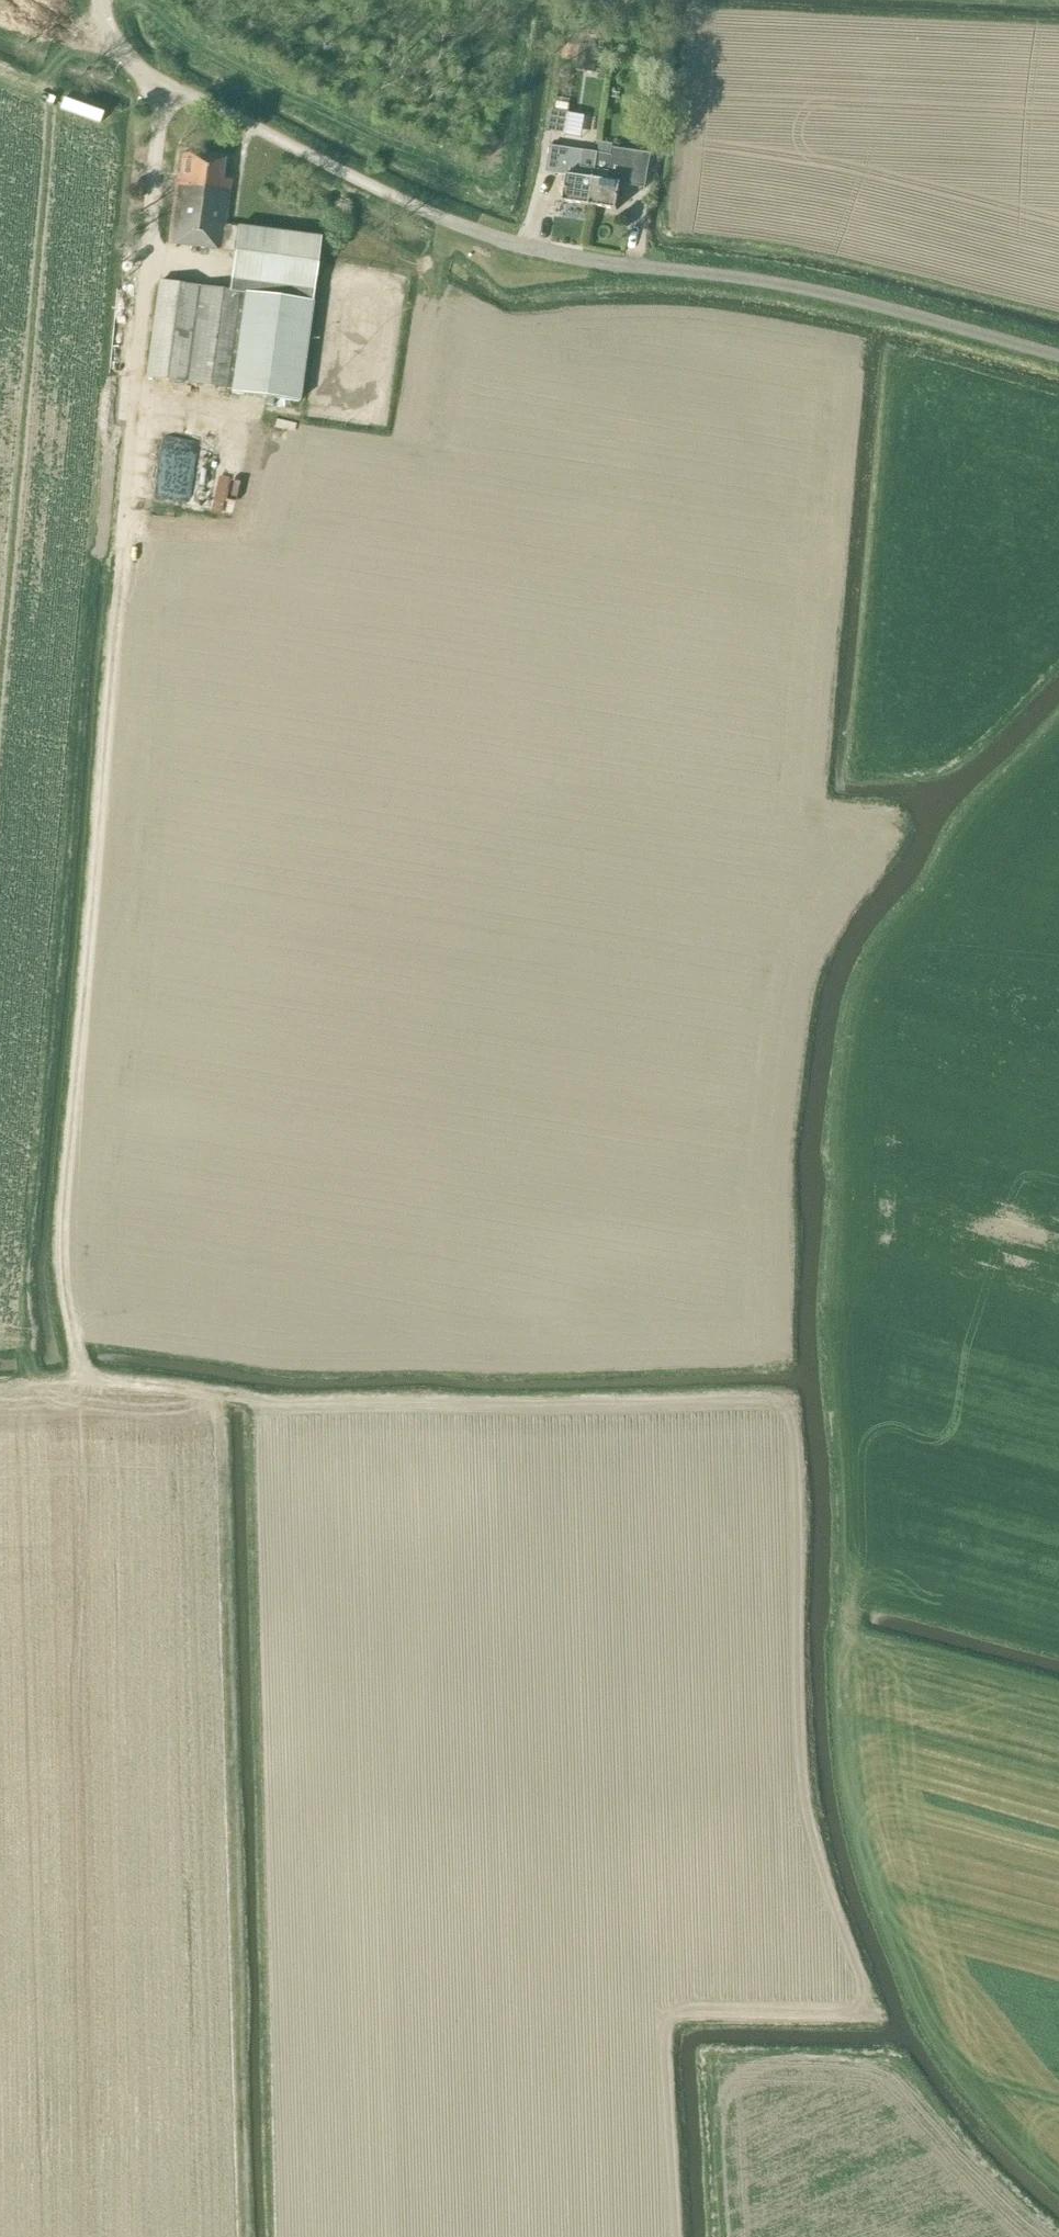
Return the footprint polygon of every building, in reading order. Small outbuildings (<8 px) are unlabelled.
[(656,112),(658,95),(642,93),(640,111),(656,112)] [(547,133),(564,136),(568,114),(550,111),(547,133)] [(592,170),(595,170),(597,153),(584,152),(550,147),(546,173),(566,176),(562,202),(587,206),(592,170)] [(592,170),(587,206),(616,210),(620,184),(645,188),(650,153),(611,147),(610,155),(597,153),(595,170),(592,170)] [(230,292),(160,282),(146,377),(233,389),(232,394),(298,403),(320,239),(225,225),(231,180),(221,179),(224,161),(181,155),(169,243),(235,252),(230,292)]
